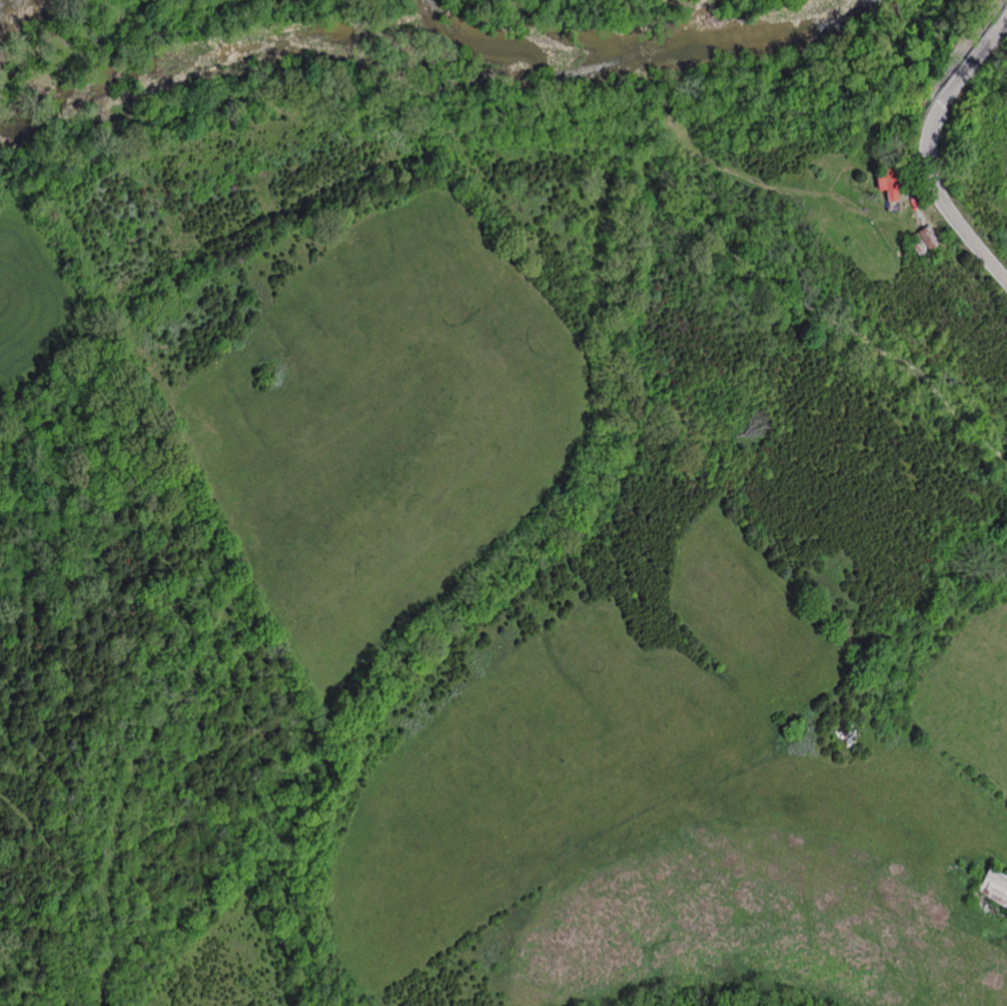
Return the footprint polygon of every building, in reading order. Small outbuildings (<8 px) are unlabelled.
[(885,201),(883,188),(875,189),(873,173),(881,172),(881,169),(892,167),(896,200),(885,201)] [(917,259),(940,244),(928,226),(905,241),(917,259)] [(1006,909),(1006,878),(989,868),(976,892),(1006,909)]
